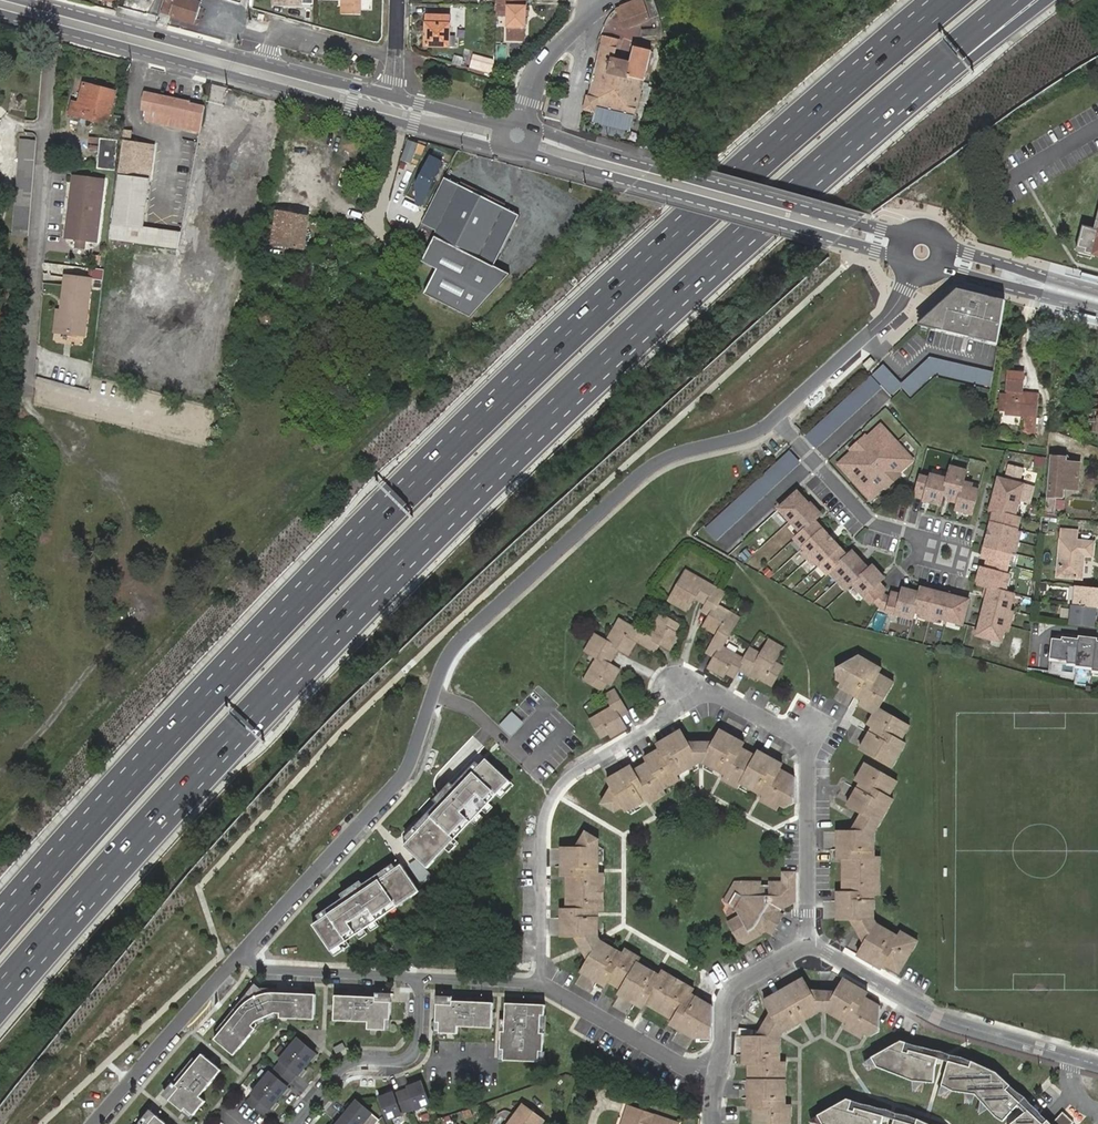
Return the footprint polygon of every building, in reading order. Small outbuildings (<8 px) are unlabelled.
[(200,0),(166,0),(163,11),(195,21),(201,0),(200,0)] [(343,15),(362,15),(363,0),(343,0),(343,15)] [(497,5),(509,6),(508,17),(508,40),(525,40),(527,0),(498,0),(497,5)] [(654,0),(639,0),(618,8),(626,27),(660,16),(654,0)] [(509,6),(497,5),(497,17),(508,17),(509,6)] [(450,16),(427,16),(427,45),(449,45),(450,16)] [(602,35),(600,44),(616,48),(618,40),(602,35)] [(600,44),(586,105),(595,107),(596,105),(635,115),(651,50),(635,46),(631,63),(614,58),(616,48),(600,44)] [(460,66),(463,57),(454,55),(451,64),(460,66)] [(493,56),(467,56),(466,66),(484,71),(493,71),(493,56)] [(117,91),(86,83),(81,101),(74,100),(71,112),(109,122),(117,91)] [(143,118),(201,132),(206,107),(146,92),(142,106),(146,109),(143,118)] [(596,105),(595,107),(592,118),(631,128),(635,115),(596,105)] [(124,131),(108,241),(180,252),(183,232),(144,226),(156,146),(131,142),(132,132),(124,131)] [(103,138),(100,169),(116,170),(119,140),(103,138)] [(293,154),(308,156),(311,141),(291,138),(288,153),(293,154)] [(31,139),(26,186),(39,187),(44,140),(31,139)] [(283,210),(312,214),(320,158),(308,156),(293,154),(283,210)] [(445,161),(434,155),(421,183),(421,201),(424,203),(445,161)] [(76,242),(85,243),(97,245),(104,183),(75,179),(74,188),(66,241),(76,242)] [(445,179),(422,223),(439,232),(424,262),(439,270),(426,295),(471,317),(510,275),(494,267),(520,217),(445,179)] [(26,186),(20,235),(34,237),(39,187),(26,186)] [(283,210),(279,210),(274,244),(306,249),(312,214),(283,210)] [(1097,256),(1097,231),(1087,228),(1082,247),(1089,249),(1088,253),(1097,256)] [(84,252),(85,243),(76,242),(75,251),(84,252)] [(64,309),(62,330),(86,332),(93,278),(68,275),(64,309)] [(997,343),(1003,300),(956,289),(916,325),(997,343)] [(56,329),(62,330),(64,309),(58,309),(56,329)] [(931,358),(902,385),(911,395),(935,374),(990,386),(993,372),(931,358)] [(882,364),(871,376),(882,388),(890,396),(902,385),(882,364)] [(1007,373),(1003,418),(1024,420),(1023,434),(1034,434),(1038,395),(1018,393),(1020,374),(1007,373)] [(871,376),(803,436),(814,449),(882,388),(871,376)] [(1097,392),(1096,398),(1086,397),(1085,410),(1089,411),(1088,431),(1097,432),(1097,392)] [(846,460),(839,467),(871,500),(877,494),(874,490),(881,483),(887,489),(901,475),(896,470),(903,464),(906,468),(914,460),(881,426),(873,433),(877,436),(870,443),(865,438),(851,452),(856,457),(849,463),(846,460)] [(787,451),(702,528),(715,541),(800,464),(787,451)] [(1052,457),(1047,513),(1053,514),(1055,498),(1063,499),(1064,490),(1076,491),(1078,465),(1065,463),(1065,459),(1052,457)] [(930,480),(921,477),(916,496),(925,499),(924,502),(942,506),(944,496),(959,500),(956,511),(973,515),(980,491),(963,487),(966,476),(950,471),(948,480),(931,476),(930,480)] [(1023,486),(1000,480),(992,511),(996,512),(984,559),(989,560),(986,569),(984,569),(980,586),(990,588),(978,635),(1002,641),(1005,629),(1009,630),(1014,610),(1011,610),(1014,594),(1006,592),(1011,575),(1008,575),(1022,519),(1015,517),(1023,486)] [(798,496),(780,513),(802,536),(796,542),(810,557),(808,559),(814,565),(816,563),(830,578),(835,573),(840,578),(838,581),(844,587),(846,585),(852,590),(855,587),(874,607),(878,603),(882,609),(882,611),(914,619),(915,612),(963,624),(969,600),(922,588),(920,593),(904,589),(902,595),(892,593),(891,598),(887,597),(886,595),(889,593),(882,585),(886,581),(874,568),(870,572),(853,554),(848,559),(844,554),(846,552),(842,548),(840,550),(823,533),(826,531),(823,528),(820,530),(815,525),(820,520),(798,496)] [(1075,530),(1061,530),(1057,577),(1081,579),(1083,555),(1091,557),(1092,543),(1075,541),(1075,530)] [(728,594),(689,575),(673,605),(689,614),(697,602),(708,608),(707,611),(715,616),(707,631),(720,638),(712,653),(722,658),(714,673),(729,681),(731,678),(741,683),(749,671),(777,687),(790,666),(781,661),(789,647),(776,640),(767,655),(757,650),(751,659),(729,648),(744,620),(721,608),(728,594)] [(1075,586),(1073,606),(1096,608),(1097,608),(1097,588),(1075,586)] [(1073,606),(1071,606),(1069,626),(1094,628),(1096,608),(1073,606)] [(600,667),(587,693),(602,699),(607,691),(612,692),(621,676),(608,669),(616,654),(629,660),(637,646),(653,653),(658,645),(674,652),(684,637),(679,635),(682,629),(662,620),(652,639),(621,625),(608,650),(595,644),(588,660),(600,667)] [(1053,640),(1051,658),(1077,661),(1076,666),(1093,668),(1092,670),(1097,671),(1097,641),(1097,639),(1080,637),(1080,640),(1063,638),(1063,641),(1053,640)] [(880,675),(859,662),(839,692),(845,695),(842,699),(861,711),(859,714),(875,724),(872,732),(877,735),(865,757),(895,776),(909,753),(904,749),(912,734),(883,716),(898,689),(879,679),(880,675)] [(627,718),(613,697),(596,710),(599,713),(595,716),(607,734),(621,726),(625,732),(643,720),(638,712),(627,718)] [(510,736),(523,722),(511,711),(498,725),(510,736)] [(702,767),(693,750),(685,735),(665,749),(667,754),(652,762),(654,766),(641,773),(636,766),(612,780),(617,789),(608,803),(618,812),(629,809),(632,815),(653,804),(655,807),(670,799),(668,795),(683,787),(680,781),(702,767)] [(723,735),(717,745),(707,766),(727,778),(724,782),(740,791),(743,786),(767,799),(764,804),(778,812),(781,807),(788,811),(797,805),(795,783),(779,774),(783,766),(761,755),(758,760),(743,752),(745,747),(723,735)] [(717,745),(693,750),(702,767),(707,766),(717,745)] [(479,818),(511,784),(488,761),(482,768),(479,765),(468,776),(456,789),(454,787),(439,802),(441,804),(406,841),(409,844),(405,848),(428,871),(479,818)] [(862,820),(880,831),(894,808),(889,805),(897,789),(868,773),(858,788),(863,791),(851,813),(862,820)] [(862,820),(853,840),(876,841),(880,831),(862,820)] [(564,932),(579,932),(596,932),(596,911),(604,911),(605,875),(597,874),(599,841),(584,833),(578,845),(564,845),(564,873),(569,874),(569,907),(563,907),(564,932)] [(838,900),(837,906),(880,887),(882,868),(876,867),(876,841),(853,840),(842,840),(840,867),(844,868),(843,900),(838,900)] [(333,952),(422,892),(404,865),(398,869),(395,865),(362,887),(360,883),(343,895),(345,898),(319,916),(322,921),(315,925),(333,952)] [(765,884),(744,884),(724,902),(737,910),(738,919),(728,925),(739,945),(757,936),(761,927),(770,929),(780,913),(793,906),(794,875),(784,874),(784,884),(774,884),(774,889),(766,889),(765,884)] [(880,887),(837,906),(837,921),(851,921),(870,921),(874,921),(874,905),(869,904),(869,896),(875,897),(879,897),(880,887)] [(870,921),(851,921),(865,948),(875,931),(870,921)] [(875,931),(865,948),(859,958),(881,971),(884,967),(886,963),(890,965),(888,969),(899,976),(914,950),(909,946),(911,942),(902,936),(899,941),(896,946),(890,942),(893,937),(877,927),(875,931)] [(585,950),(588,961),(599,944),(598,941),(596,932),(579,932),(585,950)] [(899,941),(893,937),(890,942),(896,946),(899,941)] [(645,1002),(674,1020),(700,1001),(690,994),(693,988),(663,971),(659,977),(637,963),(640,959),(624,950),(621,954),(599,944),(588,961),(580,973),(602,985),(605,980),(620,988),(617,994),(642,1009),(645,1002)] [(252,1019),(254,1018),(272,1011),(277,1011),(276,1016),(311,1018),(312,993),(303,992),(303,988),(257,985),(252,982),(235,1002),(213,1026),(217,1029),(211,1036),(230,1052),(252,1026),(248,1023),(252,1019)] [(790,994),(804,986),(802,982),(787,990),(790,994)] [(837,994),(828,1010),(826,1014),(842,1023),(844,1019),(851,1023),(848,1027),(845,1032),(854,1037),(856,1033),(863,1036),(879,1010),(867,1003),(865,1007),(861,1004),(864,1000),(866,996),(844,983),(837,994)] [(819,1013),(817,1009),(809,994),(804,986),(790,994),(787,990),(780,994),(782,999),(767,1008),(771,1015),(782,1034),(797,1025),(794,1020),(801,1017),(804,1021),(819,1013)] [(386,1028),(388,992),(340,990),(340,994),(332,994),(330,1018),(364,1020),(364,1027),(386,1028)] [(764,1003),(767,1008),(782,999),(780,994),(764,1003)] [(817,1009),(828,1010),(837,994),(809,994),(817,1009)] [(488,1026),(490,1002),(481,1001),(481,997),(434,995),(432,1031),(454,1032),(454,1025),(488,1026)] [(674,1020),(674,1022),(672,1025),(694,1039),(710,1040),(711,1015),(704,1010),(706,1006),(701,1002),(700,1001),(674,1020)] [(496,1059),(538,1061),(539,1061),(542,1004),(524,1003),(503,1002),(502,1019),(498,1019),(496,1059)] [(878,1034),(879,1010),(863,1036),(868,1039),(878,1034)] [(782,1034),(771,1015),(756,1040),(779,1040),(782,1034)] [(797,1025),(804,1021),(801,1017),(794,1020),(797,1025)] [(266,1103),(284,1082),(283,1081),(293,1068),(295,1069),(303,1059),(312,1047),(294,1033),(285,1044),(277,1054),(278,1055),(267,1068),(266,1067),(249,1088),(250,1089),(244,1096),(260,1109),(265,1102),(266,1103)] [(860,1041),(863,1036),(856,1033),(854,1037),(860,1041)] [(756,1040),(748,1039),(747,1057),(742,1057),(742,1065),(747,1066),(752,1066),(753,1070),(747,1069),(747,1109),(752,1109),(758,1108),(758,1113),(752,1113),(752,1123),(788,1123),(788,1108),(784,1108),(778,1108),(778,1102),(783,1102),(784,1083),(778,1083),(778,1077),(783,1077),(784,1066),(778,1066),(772,1066),(773,1058),(778,1058),(779,1040),(756,1040)] [(974,1097),(979,1103),(973,1111),(987,1111),(994,1119),(1001,1123),(1002,1123),(1019,1106),(1027,1113),(1013,1123),(1044,1123),(1008,1090),(1009,1089),(995,1075),(970,1064),(970,1066),(906,1048),(906,1047),(905,1047),(905,1045),(900,1044),(871,1060),(867,1074),(877,1070),(912,1083),(921,1095),(923,1085),(933,1085),(934,1069),(937,1061),(948,1064),(941,1088),(944,1102),(951,1093),(952,1094),(963,1096),(963,1106),(974,1097)] [(195,1093),(217,1066),(198,1051),(192,1058),(189,1055),(159,1091),(187,1114),(201,1097),(195,1093)] [(417,1106),(430,1101),(422,1079),(409,1083),(409,1084),(394,1090),(393,1089),(380,1093),(388,1116),(401,1111),(400,1110),(416,1104),(417,1106)] [(373,1118),(350,1098),(329,1123),(368,1123),(373,1118)] [(916,1122),(916,1123),(852,1105),(850,1105),(851,1103),(846,1101),(817,1117),(815,1123),(881,1123),(883,1118),(893,1122),(893,1123),(921,1123),(916,1122)] [(523,1104),(509,1123),(541,1123),(544,1119),(523,1104)] [(146,1107),(132,1123),(167,1123),(146,1107)] [(626,1123),(673,1123),(631,1109),(628,1118),(626,1123)] [(1061,1115),(1053,1123),(1071,1123),(1061,1115)]
